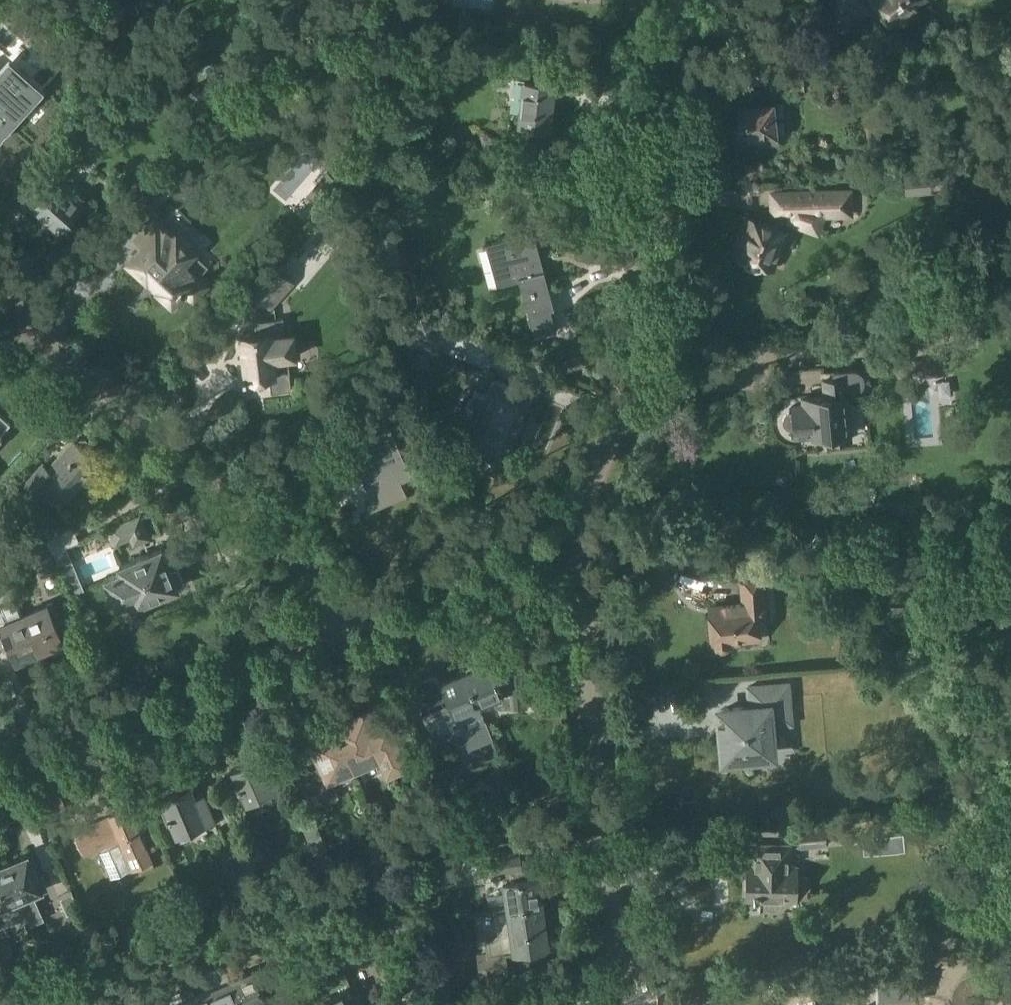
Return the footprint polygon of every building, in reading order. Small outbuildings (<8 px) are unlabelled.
[(924,0),(873,0),(891,24),(924,0)] [(45,89),(10,57),(1,68),(0,67),(0,139),(45,89)] [(542,81),(525,80),(521,123),(550,126),(553,92),(581,90),(580,78),(554,79),(542,78),(542,81)] [(741,139),(743,139),(743,143),(747,146),(757,145),(760,143),(779,141),(776,100),(738,103),(740,122),(736,122),(737,136),(741,136),(741,139)] [(55,168),(54,170),(62,178),(80,159),(72,151),(55,168)] [(959,169),(920,171),(921,189),(960,187),(959,169)] [(60,178),(34,206),(59,229),(61,228),(68,235),(77,225),(69,218),(85,201),(68,186),(62,181),(60,178)] [(853,216),(853,191),(791,191),(791,223),(818,223),(818,216),(853,216)] [(757,270),(764,268),(765,266),(776,270),(790,229),(784,227),(786,222),(765,215),(764,217),(756,214),(755,216),(753,216),(741,258),(743,259),(743,261),(747,266),(757,270)] [(174,237),(156,220),(142,234),(149,240),(130,261),(147,277),(151,273),(157,279),(155,282),(160,286),(157,289),(172,303),(185,289),(194,298),(207,284),(183,262),(194,250),(177,234),(174,237)] [(520,280),(534,326),(535,326),(538,337),(558,331),(555,320),(556,320),(552,307),(556,306),(546,269),(540,270),(538,262),(541,261),(531,227),(533,226),(533,225),(509,238),(486,244),(487,247),(491,246),(502,285),(520,280)] [(274,264),(251,289),(271,307),(294,282),(274,264)] [(243,367),(244,378),(270,375),(272,392),(292,389),(287,348),(284,318),(266,320),(267,334),(240,337),(244,367),(243,367)] [(449,329),(421,318),(411,342),(439,353),(449,329)] [(790,428),(791,429),(793,429),(794,429),(795,439),(817,436),(817,435),(827,434),(828,441),(850,438),(845,393),(855,392),(857,391),(859,391),(862,388),(863,387),(864,385),(865,383),(865,381),(865,379),(865,377),(865,376),(864,374),(863,372),(861,370),(859,369),(857,368),(854,367),(833,370),(834,378),(824,379),(825,395),(803,397),(804,404),(792,405),(792,411),(791,411),(790,412),(788,413),(787,414),(786,415),(785,416),(785,418),(784,419),(785,421),(785,422),(785,424),(786,425),(787,426),(788,427),(790,428)] [(474,452),(492,459),(495,452),(505,456),(531,392),(494,377),(487,395),(475,390),(470,401),(469,400),(466,407),(468,407),(463,418),(475,423),(468,441),(477,445),(474,452)] [(3,436),(1,434),(11,422),(0,412),(0,440),(3,436)] [(362,474),(371,494),(365,497),(371,510),(406,494),(399,478),(408,474),(406,468),(404,468),(392,441),(395,440),(387,422),(376,427),(329,449),(344,483),(362,474)] [(38,495),(50,482),(53,485),(46,494),(59,506),(66,497),(78,484),(83,488),(86,488),(92,482),(91,478),(87,474),(99,461),(88,451),(91,448),(91,443),(86,439),(81,439),(78,442),(75,439),(49,467),(43,462),(25,483),(38,495)] [(107,529),(113,545),(115,544),(123,563),(150,552),(145,539),(149,537),(140,515),(107,529)] [(54,561),(38,526),(23,533),(39,568),(54,561)] [(74,526),(46,538),(53,552),(80,541),(74,526)] [(106,576),(116,601),(130,595),(134,605),(179,587),(178,586),(184,583),(185,580),(180,567),(177,566),(171,568),(162,547),(150,552),(123,563),(118,565),(120,570),(106,576)] [(716,650),(718,651),(721,652),(723,652),(725,652),(727,652),(729,650),(731,649),(732,647),(733,645),(733,643),(762,640),(761,633),(763,632),(762,618),(770,617),(769,608),(766,577),(740,579),(741,602),(723,604),(723,602),(708,603),(709,612),(708,613),(710,637),(711,637),(712,645),(714,645),(714,647),(715,648),(716,650)] [(1007,591),(987,593),(988,601),(1008,599),(1007,591)] [(0,606),(0,641),(3,648),(10,645),(18,663),(41,653),(25,614),(18,598),(0,606)] [(63,620),(54,601),(25,614),(41,653),(64,643),(56,623),(63,620)] [(491,661),(467,671),(481,706),(494,700),(496,703),(496,705),(501,708),(502,708),(529,707),(525,647),(505,648),(506,661),(502,662),(493,666),(491,661)] [(450,702),(422,713),(436,746),(459,735),(463,734),(468,744),(493,733),(489,723),(481,706),(467,671),(441,682),(450,702)] [(751,705),(725,707),(727,735),(722,735),(724,760),(756,757),(755,752),(775,750),(773,724),(793,722),(789,682),(749,685),(751,705)] [(365,710),(335,723),(355,770),(384,758),(389,770),(407,762),(392,726),(375,733),(365,710)] [(320,772),(312,775),(300,780),(311,809),(339,796),(332,780),(355,770),(335,723),(334,723),(336,729),(321,736),(323,740),(314,744),(322,762),(317,764),(320,772)] [(265,769),(260,756),(231,768),(246,803),(284,787),(274,765),(265,769)] [(196,797),(192,785),(161,798),(177,835),(215,819),(204,793),(196,797)] [(85,852),(86,854),(99,848),(112,877),(130,869),(131,871),(154,861),(145,841),(146,838),(146,836),(143,835),(141,831),(147,828),(141,814),(134,817),(129,806),(110,814),(111,816),(96,822),(94,821),(88,823),(87,826),(76,830),(77,832),(74,833),(83,853),(85,852)] [(334,862),(315,819),(302,825),(321,867),(334,862)] [(829,844),(827,821),(797,823),(799,847),(829,844)] [(773,908),(776,908),(779,906),(781,903),(781,899),(797,899),(798,866),(791,865),(792,845),(756,844),(755,858),(759,858),(759,865),(750,864),(749,869),(747,871),(746,891),(749,894),(768,894),(768,902),(769,906),(773,908)] [(541,875),(537,876),(535,865),(522,866),(520,849),(481,854),(484,880),(503,877),(504,881),(507,908),(545,901),(544,899),(547,899),(546,888),(543,888),(541,875)] [(7,865),(26,910),(25,911),(31,925),(45,919),(35,895),(47,890),(32,854),(7,865)] [(11,905),(15,915),(25,911),(26,910),(7,865),(0,867),(0,910),(11,905)] [(78,910),(70,891),(59,896),(67,914),(78,910)] [(485,940),(487,951),(477,953),(480,978),(510,973),(507,953),(551,947),(545,901),(507,908),(507,911),(495,912),(498,933),(493,939),(485,940)] [(396,940),(409,937),(407,924),(393,927),(396,940)] [(254,968),(232,978),(244,1004),(265,1004),(269,1002),(254,968)] [(356,983),(351,985),(346,971),(330,978),(336,991),(312,1002),(313,1004),(366,1004),(356,983)] [(232,978),(209,988),(216,1004),(244,1004),(232,978)] [(99,995),(93,982),(84,986),(90,999),(99,995)] [(209,988),(186,998),(189,1004),(216,1004),(209,988)]
